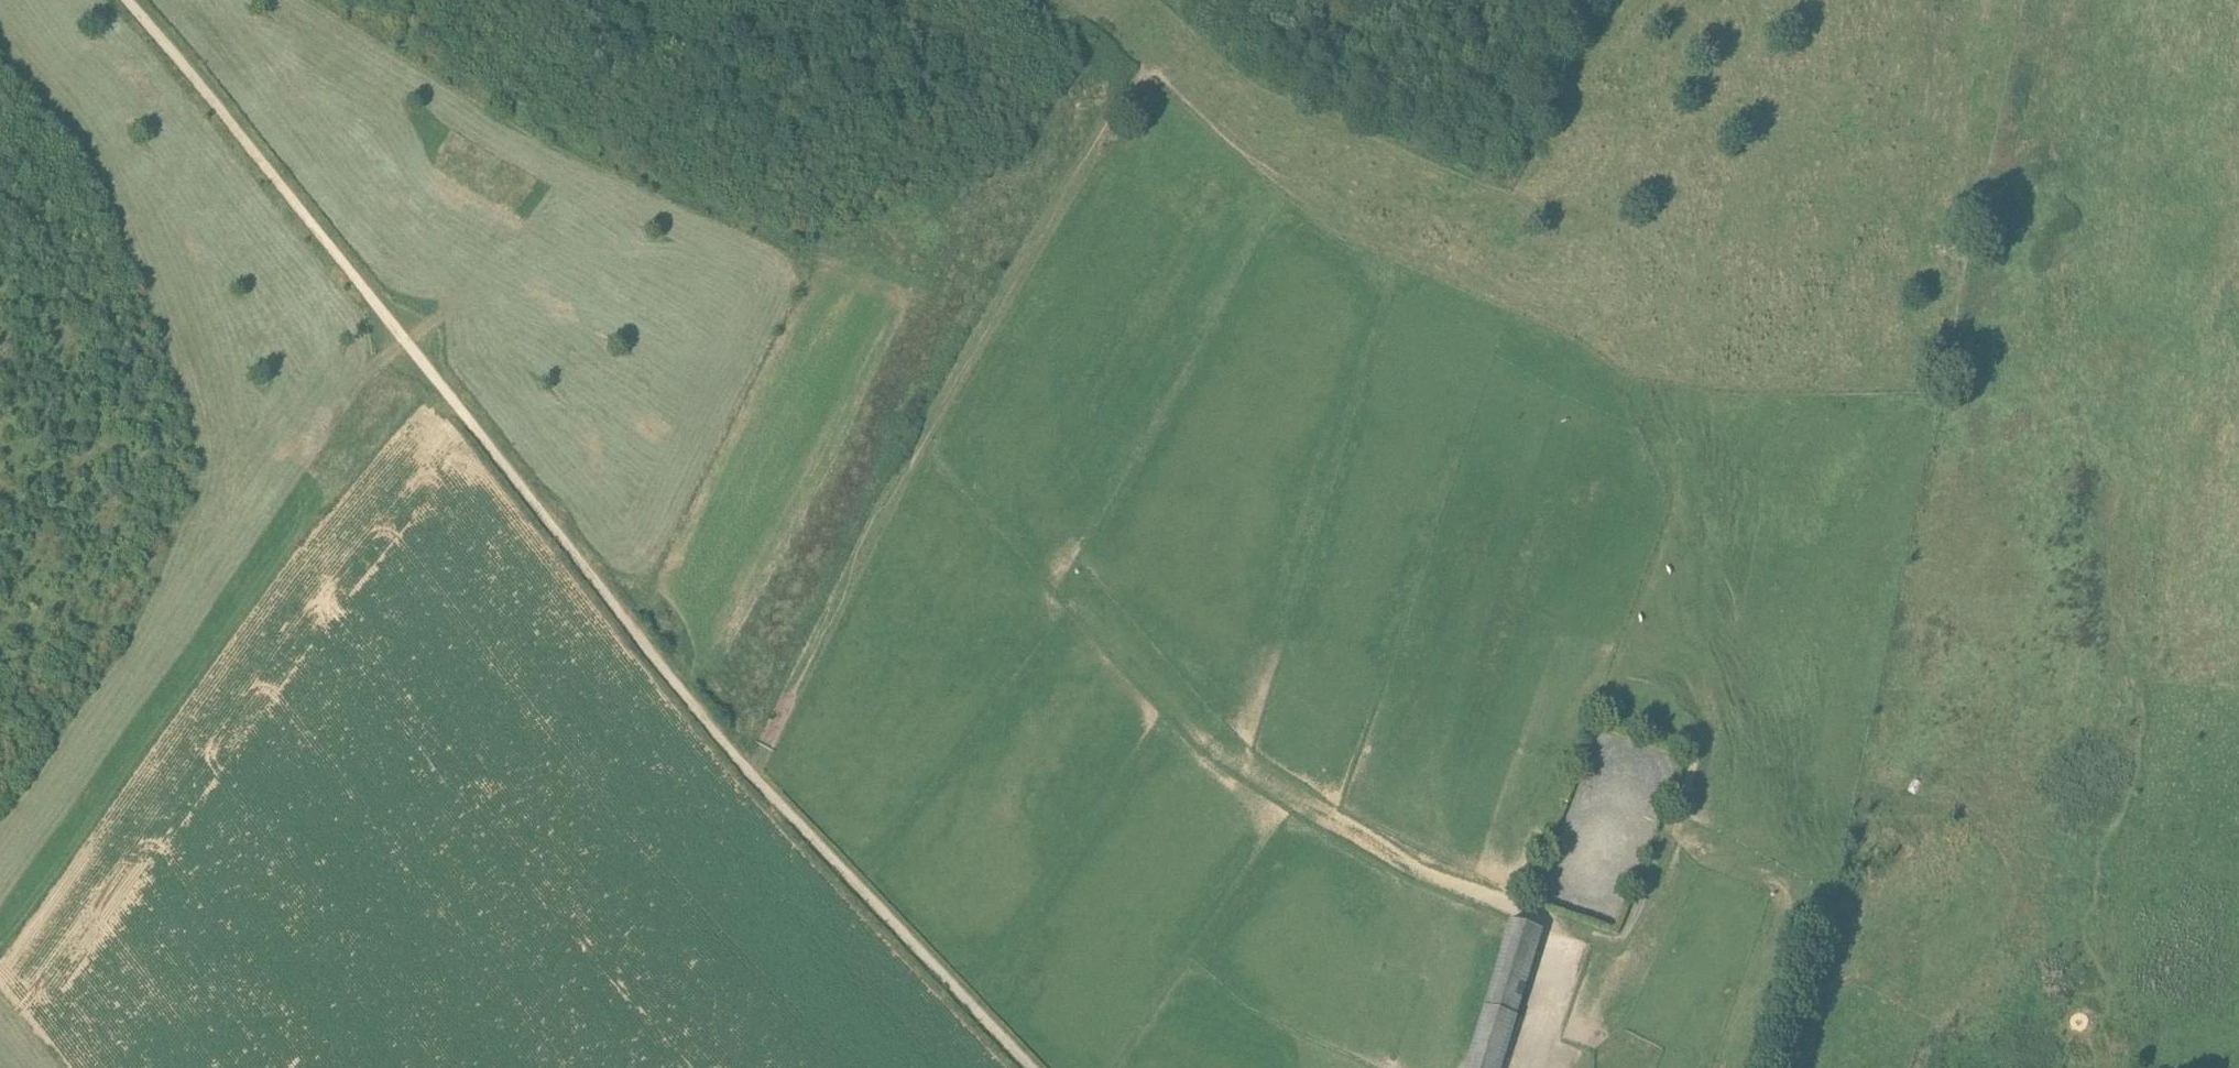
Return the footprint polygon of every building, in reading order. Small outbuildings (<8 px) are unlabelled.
[(1543,931),(1514,921),(1468,1067),(1501,1067),(1543,931)]
